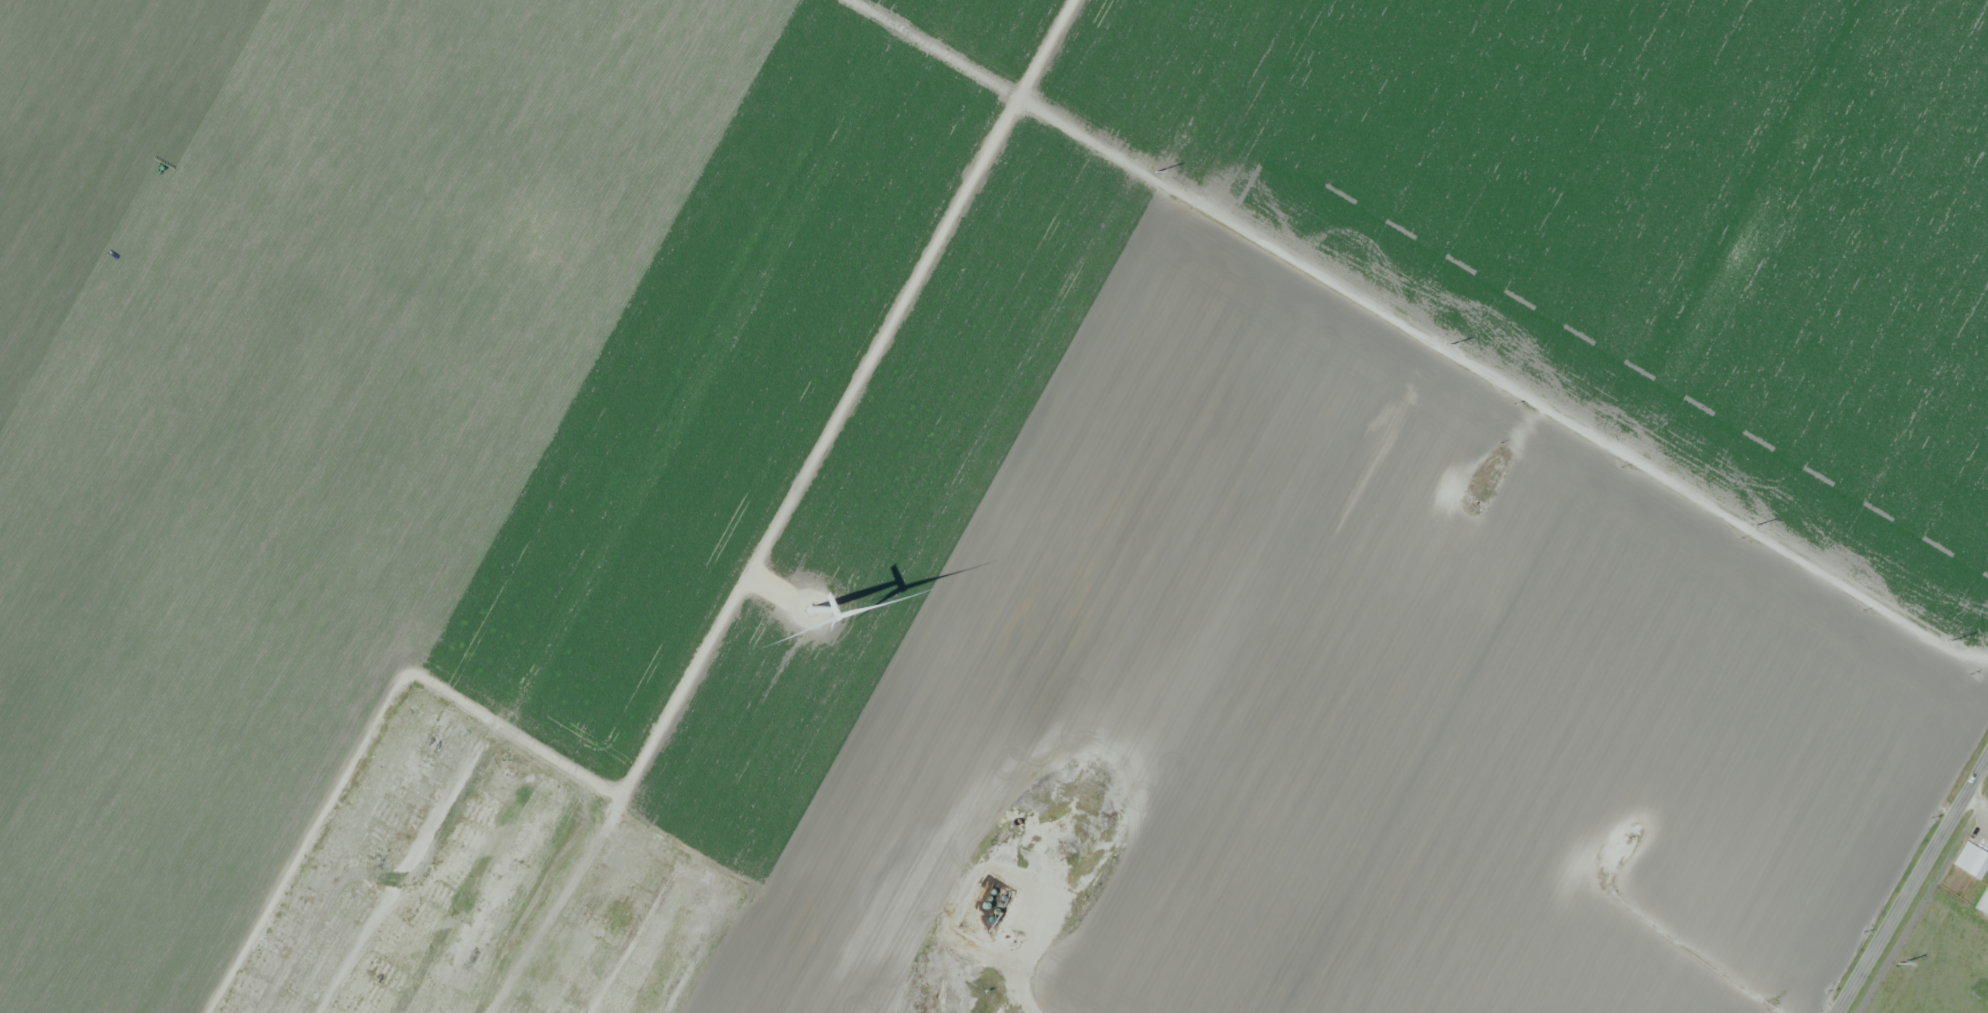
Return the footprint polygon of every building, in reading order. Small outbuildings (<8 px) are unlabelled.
[(1978,881),(1987,864),(1987,855),(1966,841),(1951,865),(1978,881)] [(1987,917),(1987,885),(1975,911),(1987,917)]
